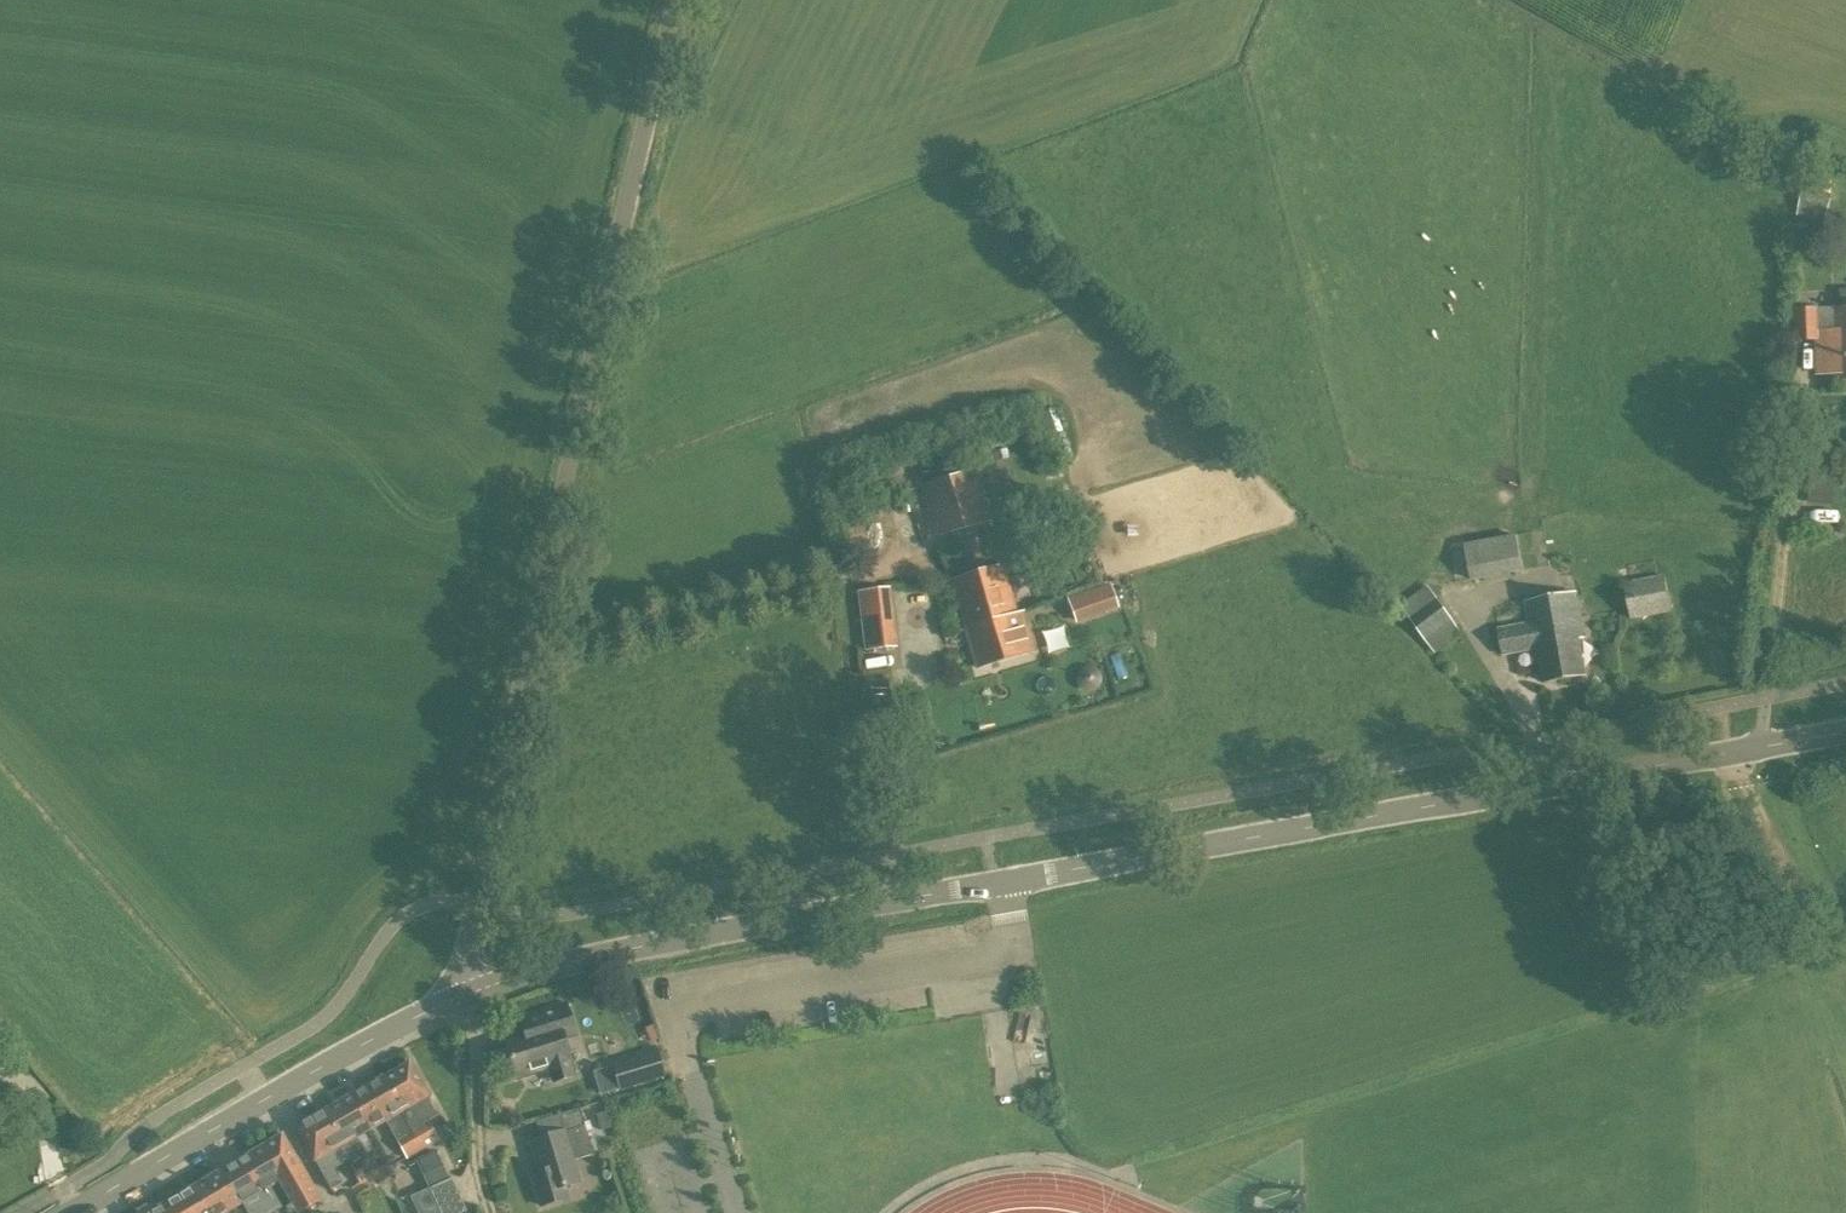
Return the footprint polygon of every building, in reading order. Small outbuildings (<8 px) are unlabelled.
[(1802,190),(1796,214),(1825,221),(1831,197),(1802,190)] [(1839,290),(1840,306),(1794,308),(1795,340),(1821,339),(1821,336),(1834,336),(1835,381),(1845,381),(1845,290),(1839,290)] [(992,521),(976,468),(920,485),(935,538),(992,521)] [(1460,520),(1471,580),(1523,570),(1512,510),(1460,520)] [(952,580),(967,629),(1023,613),(1020,613),(1011,583),(1008,584),(1002,565),(952,580)] [(1622,584),(1630,620),(1671,611),(1663,575),(1622,584)] [(1108,582),(1067,598),(1075,621),(1117,606),(1108,582)] [(1400,606),(1436,652),(1461,633),(1426,586),(1400,606)] [(857,591),(864,652),(897,647),(890,587),(857,591)] [(1539,649),(1545,683),(1586,676),(1579,638),(1584,637),(1577,594),(1525,603),(1529,623),(1499,629),(1503,655),(1539,649)] [(1023,613),(967,629),(978,668),(1035,651),(1024,612),(1023,613)] [(519,1018),(524,1033),(504,1039),(516,1079),(550,1068),(554,1082),(574,1076),(570,1062),(572,1061),(565,1038),(576,1035),(566,1003),(519,1018)] [(665,1077),(657,1049),(610,1063),(619,1091),(665,1077)] [(410,1062),(381,1078),(421,1150),(431,1144),(420,1125),(437,1115),(427,1098),(429,1096),(410,1062)] [(381,1078),(353,1094),(372,1129),(385,1121),(406,1158),(421,1150),(381,1078)] [(353,1094),(328,1108),(357,1159),(354,1161),(365,1182),(371,1179),(359,1158),(366,1154),(356,1138),(372,1129),(353,1094)] [(593,1155),(584,1126),(579,1109),(559,1115),(564,1131),(541,1138),(530,1141),(540,1172),(531,1175),(541,1205),(566,1197),(563,1187),(581,1182),(574,1161),(593,1155)] [(324,1110),(295,1127),(315,1161),(331,1189),(342,1183),(334,1168),(350,1159),(351,1158),(324,1110)] [(282,1134),(251,1153),(270,1187),(280,1181),(286,1192),(293,1187),(305,1208),(320,1199),(282,1134)] [(440,1180),(457,1176),(450,1149),(433,1153),(440,1180)] [(251,1153),(221,1170),(242,1204),(270,1187),(251,1153)] [(195,1185),(209,1212),(226,1212),(242,1204),(221,1170),(195,1185)] [(440,1212),(461,1212),(466,1210),(451,1178),(429,1189),(440,1212)] [(165,1203),(171,1212),(209,1212),(195,1185),(165,1203)] [(148,1212),(171,1212),(165,1203),(148,1212)]
